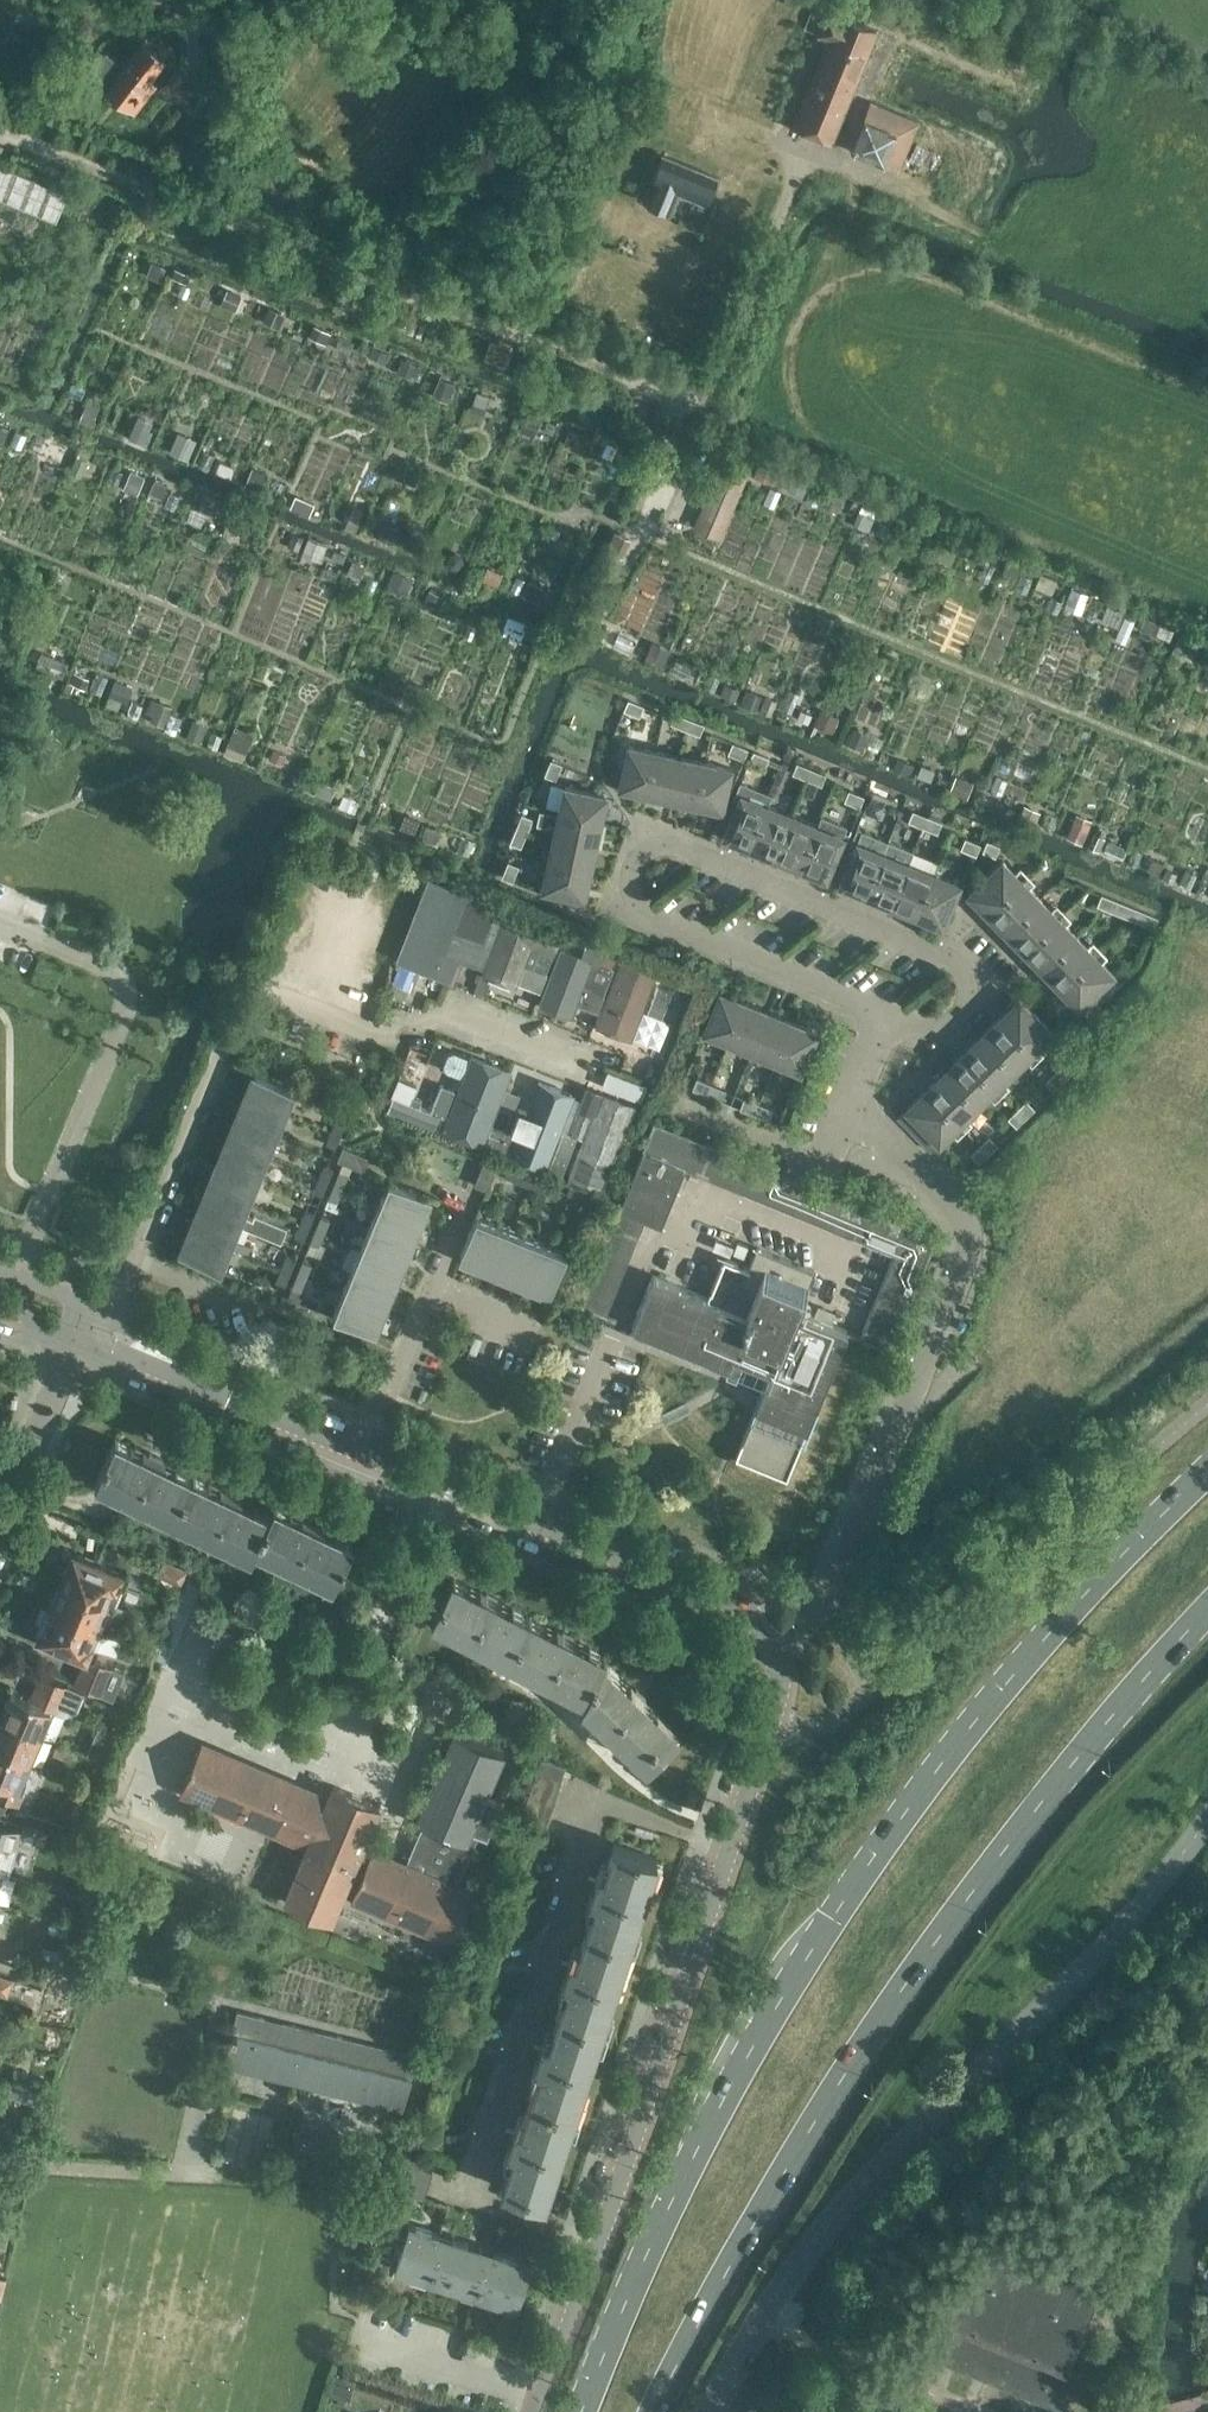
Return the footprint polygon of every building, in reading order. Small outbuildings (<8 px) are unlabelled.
[(786,126),(823,140),(868,29),(820,9),(810,35),(821,39),(786,126)] [(108,85),(136,108),(155,84),(148,78),(164,57),(141,39),(123,62),(107,50),(92,69),(110,83),(108,85)] [(161,86),(183,103),(199,83),(176,65),(170,73),(170,74),(161,86)] [(842,148),(891,168),(910,119),(862,100),(842,148)] [(679,193),(707,205),(719,176),(661,153),(642,200),(671,212),(679,193)] [(0,168),(0,202),(55,225),(67,195),(0,168)] [(131,436),(149,440),(154,418),(136,413),(131,436)] [(189,455),(197,436),(179,429),(172,449),(189,455)] [(692,526),(720,538),(749,469),(721,458),(692,526)] [(620,710),(634,715),(638,705),(624,700),(620,710)] [(674,712),(669,722),(699,735),(704,724),(674,712)] [(236,723),(225,750),(242,758),(254,730),(236,723)] [(727,752),(744,759),(749,748),(732,741),(727,752)] [(616,786),(641,792),(651,748),(625,742),(616,786)] [(651,748),(641,792),(667,797),(676,753),(651,748)] [(748,761),(765,768),(769,757),(753,749),(748,761)] [(702,759),(676,753),(667,797),(692,802),(702,759)] [(702,759),(692,802),(718,808),(727,764),(702,759)] [(541,774),(551,779),(557,764),(547,760),(541,774)] [(795,761),(791,772),(821,785),(825,774),(795,761)] [(720,835),(749,846),(766,805),(764,804),(768,791),(736,780),(730,796),(735,798),(720,835)] [(555,812),(596,821),(602,795),(561,786),(555,812)] [(843,800),(860,806),(864,795),(848,789),(843,800)] [(864,808),(881,815),(885,804),(869,797),(864,808)] [(749,846),(774,856),(791,815),(766,805),(749,846)] [(536,808),(533,823),(545,825),(546,822),(553,824),(550,837),(590,846),(596,821),(555,812),(536,808)] [(942,821),(912,808),(907,820),(938,832),(942,821)] [(509,842),(520,847),(533,817),(521,812),(509,842)] [(791,815),(774,856),(799,866),(816,825),(791,815)] [(816,825),(799,866),(822,876),(833,849),(841,853),(849,834),(845,832),(847,826),(820,815),(816,825)] [(837,882),(866,893),(883,852),(887,839),(861,829),(856,841),(853,840),(837,882)] [(959,847),(976,854),(981,843),(964,836),(959,847)] [(545,863),(585,871),(590,846),(550,837),(545,863)] [(883,852),(866,893),(891,903),(908,862),(913,849),(887,839),(883,852)] [(982,850),(995,856),(1000,845),(986,839),(982,850)] [(965,891),(988,914),(1022,881),(999,857),(965,891)] [(933,872),(908,862),(891,903),(916,914),(933,872)] [(499,877),(509,881),(515,867),(505,863),(499,877)] [(585,871),(545,863),(539,888),(579,897),(585,871)] [(393,953),(451,975),(459,954),(479,962),(502,903),(425,872),(393,953)] [(933,872),(916,914),(939,923),(956,881),(933,872)] [(988,914),(1007,933),(1041,899),(1022,881),(988,914)] [(1158,916),(1101,893),(1096,904),(1153,927),(1158,916)] [(1041,899),(1007,933),(1025,951),(1059,918),(1041,899)] [(1025,951),(1043,970),(1077,936),(1059,918),(1025,951)] [(532,930),(503,919),(483,970),(513,981),(532,930)] [(1043,970),(1061,988),(1095,955),(1077,936),(1043,970)] [(587,937),(581,952),(600,959),(610,963),(616,948),(587,937)] [(556,945),(543,939),(533,966),(546,971),(556,945)] [(562,944),(540,1000),(571,1013),(575,1001),(597,1010),(603,995),(588,989),(600,959),(581,952),(562,944)] [(624,955),(596,1024),(629,1037),(656,968),(624,955)] [(1095,955),(1061,988),(1084,1011),(1118,978),(1095,955)] [(600,962),(590,988),(604,994),(614,967),(600,962)] [(648,1011),(661,1016),(671,989),(658,984),(648,1011)] [(702,1030),(727,1040),(742,1001),(718,991),(702,1030)] [(997,1014),(1031,1048),(1050,1029),(1017,995),(997,1014)] [(742,1001),(727,1040),(750,1050),(766,1011),(742,1001)] [(750,1050),(774,1059),(790,1020),(766,1011),(750,1050)] [(979,1032),(1012,1066),(1031,1048),(997,1014),(979,1032)] [(790,1020),(774,1059),(799,1069),(814,1030),(790,1020)] [(1012,1066),(979,1032),(960,1050),(994,1084),(1012,1066)] [(471,1048),(444,1119),(483,1134),(510,1063),(471,1048)] [(960,1050),(942,1069),(975,1103),(994,1084),(960,1050)] [(1053,1070),(1060,1078),(1069,1069),(1062,1062),(1053,1070)] [(923,1087),(957,1121),(975,1103),(942,1069),(923,1087)] [(1060,1078),(1053,1070),(1044,1079),(1052,1086),(1060,1078)] [(252,1072),(243,1095),(283,1111),(293,1088),(252,1072)] [(535,1072),(506,1148),(544,1163),(573,1087),(535,1072)] [(691,1088),(705,1094),(709,1084),(695,1078),(691,1088)] [(455,1088),(442,1083),(431,1110),(445,1115),(455,1088)] [(709,1084),(705,1094),(719,1099),(723,1089),(709,1084)] [(600,1087),(568,1169),(603,1183),(635,1101),(600,1087)] [(957,1121),(923,1087),(896,1114),(929,1148),(957,1121)] [(386,1111),(399,1116),(407,1096),(394,1092),(386,1111)] [(243,1095),(234,1117),(274,1134),(283,1111),(243,1095)] [(739,1107),(753,1113),(757,1103),(743,1097),(739,1107)] [(1016,1107),(1023,1114),(1032,1106),(1025,1098),(1016,1107)] [(757,1103),(753,1113),(767,1118),(771,1108),(757,1103)] [(513,1111),(500,1106),(489,1132),(502,1137),(513,1111)] [(1023,1114),(1016,1107),(1007,1115),(1015,1123),(1023,1114)] [(234,1117),(225,1140),(265,1156),(274,1134),(234,1117)] [(331,1129),(340,1133),(346,1120),(336,1117),(331,1129)] [(604,1314),(605,1313),(644,1216),(660,1223),(683,1166),(895,1253),(860,1336),(879,1343),(883,1344),(888,1343),(891,1341),(894,1337),(931,1247),(931,1244),(931,1240),(930,1237),(928,1234),(926,1232),(924,1230),(653,1120),(578,1304),(604,1314)] [(340,1133),(331,1129),(325,1143),(335,1147),(340,1133)] [(564,1130),(554,1157),(567,1162),(577,1135),(564,1130)] [(979,1143),(986,1151),(995,1142),(987,1134),(979,1143)] [(225,1140),(215,1162),(255,1179),(265,1156),(225,1140)] [(986,1151),(979,1143),(970,1152),(978,1159),(986,1151)] [(338,1158),(365,1169),(370,1156),(344,1145),(338,1158)] [(472,1182),(486,1189),(496,1163),(482,1157),(472,1182)] [(215,1162),(206,1185),(246,1201),(255,1179),(215,1162)] [(318,1178),(327,1182),(333,1168),(323,1164),(318,1178)] [(501,1175),(554,1197),(558,1188),(505,1166),(501,1175)] [(334,1184),(343,1188),(348,1175),(339,1171),(334,1184)] [(327,1182),(318,1178),(312,1192),(321,1196),(327,1182)] [(378,1200),(417,1217),(426,1195),(386,1179),(378,1200)] [(564,1191),(591,1202),(595,1193),(567,1182),(564,1191)] [(343,1188),(334,1184),(328,1197),(337,1201),(343,1188)] [(206,1185),(197,1208),(237,1224),(237,1223),(280,1240),(286,1226),(254,1212),(252,1217),(242,1213),(246,1201),(206,1185)] [(417,1217),(378,1200),(368,1223),(408,1241),(417,1217)] [(197,1208),(187,1230),(228,1247),(237,1224),(197,1208)] [(299,1223),(308,1227),(314,1212),(305,1209),(299,1223)] [(314,1231),(324,1234),(330,1219),(320,1215),(314,1231)] [(459,1254),(504,1273),(521,1234),(475,1215),(459,1254)] [(308,1227),(299,1223),(294,1235),(304,1239),(308,1227)] [(368,1223),(358,1247),(398,1265),(408,1241),(368,1223)] [(187,1230),(178,1253),(218,1269),(228,1247),(187,1230)] [(324,1234),(314,1231),(306,1250),(323,1257),(328,1246),(320,1243),(324,1234)] [(521,1234),(504,1273),(549,1292),(565,1253),(521,1234)] [(349,1269),(389,1286),(398,1265),(358,1247),(349,1269)] [(770,1371),(736,1456),(758,1464),(760,1469),(764,1467),(787,1476),(847,1329),(797,1309),(813,1270),(755,1247),(747,1266),(723,1257),(707,1296),(652,1274),(631,1325),(729,1365),(728,1367),(741,1372),(745,1361),(770,1371)] [(281,1266),(291,1271),(296,1258),(286,1254),(281,1266)] [(297,1272),(307,1276),(312,1264),(302,1260),(297,1272)] [(281,1267),(276,1280),(285,1284),(291,1271),(281,1267)] [(339,1293),(379,1310),(389,1286),(349,1269),(339,1293)] [(307,1276),(297,1272),(291,1287),(301,1291),(307,1276)] [(277,1306),(304,1317),(309,1304),(283,1293),(277,1306)] [(379,1310),(339,1293),(331,1314),(370,1331),(379,1310)] [(95,1481),(173,1518),(193,1476),(115,1439),(95,1481)] [(193,1476),(173,1518),(251,1555),(255,1547),(270,1513),(193,1476)] [(255,1547),(334,1584),(354,1542),(275,1504),(270,1513),(255,1547)] [(62,1581),(117,1604),(129,1576),(74,1553),(62,1581)] [(156,1571),(180,1581),(186,1568),(161,1558),(156,1571)] [(432,1617),(507,1656),(530,1616),(453,1576),(432,1617)] [(62,1581),(50,1608),(106,1632),(117,1604),(62,1581)] [(106,1632),(50,1608),(46,1607),(39,1625),(42,1626),(38,1636),(86,1656),(75,1681),(102,1692),(112,1666),(94,1659),(106,1632)] [(530,1616),(507,1656),(584,1695),(606,1655),(530,1616)] [(671,1725),(603,1661),(580,1704),(638,1759),(671,1725)] [(11,1692),(0,1718),(44,1736),(54,1712),(57,1713),(69,1684),(39,1671),(28,1698),(11,1692)] [(33,1762),(44,1736),(0,1718),(0,1719),(0,1748),(33,1762)] [(191,1766),(180,1792),(308,1846),(285,1900),(331,1920),(355,1862),(365,1866),(351,1898),(453,1942),(474,1893),(458,1886),(479,1836),(486,1839),(501,1804),(497,1802),(488,1798),(485,1797),(503,1753),(455,1733),(418,1820),(424,1823),(406,1865),(362,1846),(380,1806),(334,1786),(329,1798),(201,1744),(191,1766)] [(53,1752),(66,1758),(71,1747),(57,1742),(53,1752)] [(0,1748),(0,1796),(19,1804),(25,1789),(23,1788),(33,1762),(0,1748)] [(538,1769),(562,1778),(566,1765),(542,1757),(538,1769)] [(562,1778),(538,1769),(533,1782),(558,1790),(562,1778)] [(533,1782),(529,1795),(553,1804),(558,1790),(533,1782)] [(525,1809),(549,1817),(553,1804),(529,1795),(525,1809)] [(549,1817),(525,1809),(520,1822),(544,1831),(549,1817)] [(592,1884),(643,1901),(657,1856),(614,1842),(603,1874),(596,1872),(592,1884)] [(643,1901),(592,1884),(588,1896),(595,1898),(585,1928),(629,1943),(643,1901)] [(565,1968),(615,1985),(629,1943),(585,1928),(575,1958),(569,1956),(565,1968)] [(429,1976),(448,1983),(456,1962),(439,1955),(429,1976)] [(615,1985),(565,1968),(561,1980),(568,1983),(558,2012),(601,2027),(615,1985)] [(7,1993),(13,1977),(0,1973),(0,1991),(7,1993)] [(224,2063),(342,2092),(356,2040),(237,2010),(224,2063)] [(541,2040),(537,2052),(587,2068),(601,2027),(558,2012),(548,2042),(541,2040)] [(356,2040),(342,2092),(404,2108),(417,2055),(356,2040)] [(530,2095),(573,2110),(587,2068),(537,2052),(533,2063),(540,2066),(530,2095)] [(514,2124),(510,2135),(559,2152),(573,2110),(530,2095),(520,2126),(514,2124)] [(559,2152),(510,2135),(506,2147),(512,2149),(500,2186),(543,2201),(559,2152)] [(404,2175),(429,2183),(433,2170),(422,2166),(426,2154),(412,2149),(404,2175)] [(429,2183),(404,2175),(399,2189),(424,2197),(429,2183)] [(409,2222),(394,2267),(425,2277),(451,2286),(478,2294),(516,2307),(531,2262),(493,2249),(489,2261),(462,2252),(436,2243),(439,2233),(409,2222)] [(911,2348),(1063,2411),(1079,2374),(1066,2369),(1104,2275),(978,2223),(940,2317),(926,2311),(911,2348)] [(7,2249),(8,2246),(7,2246),(10,2228),(0,2225),(0,2247),(7,2249)]
